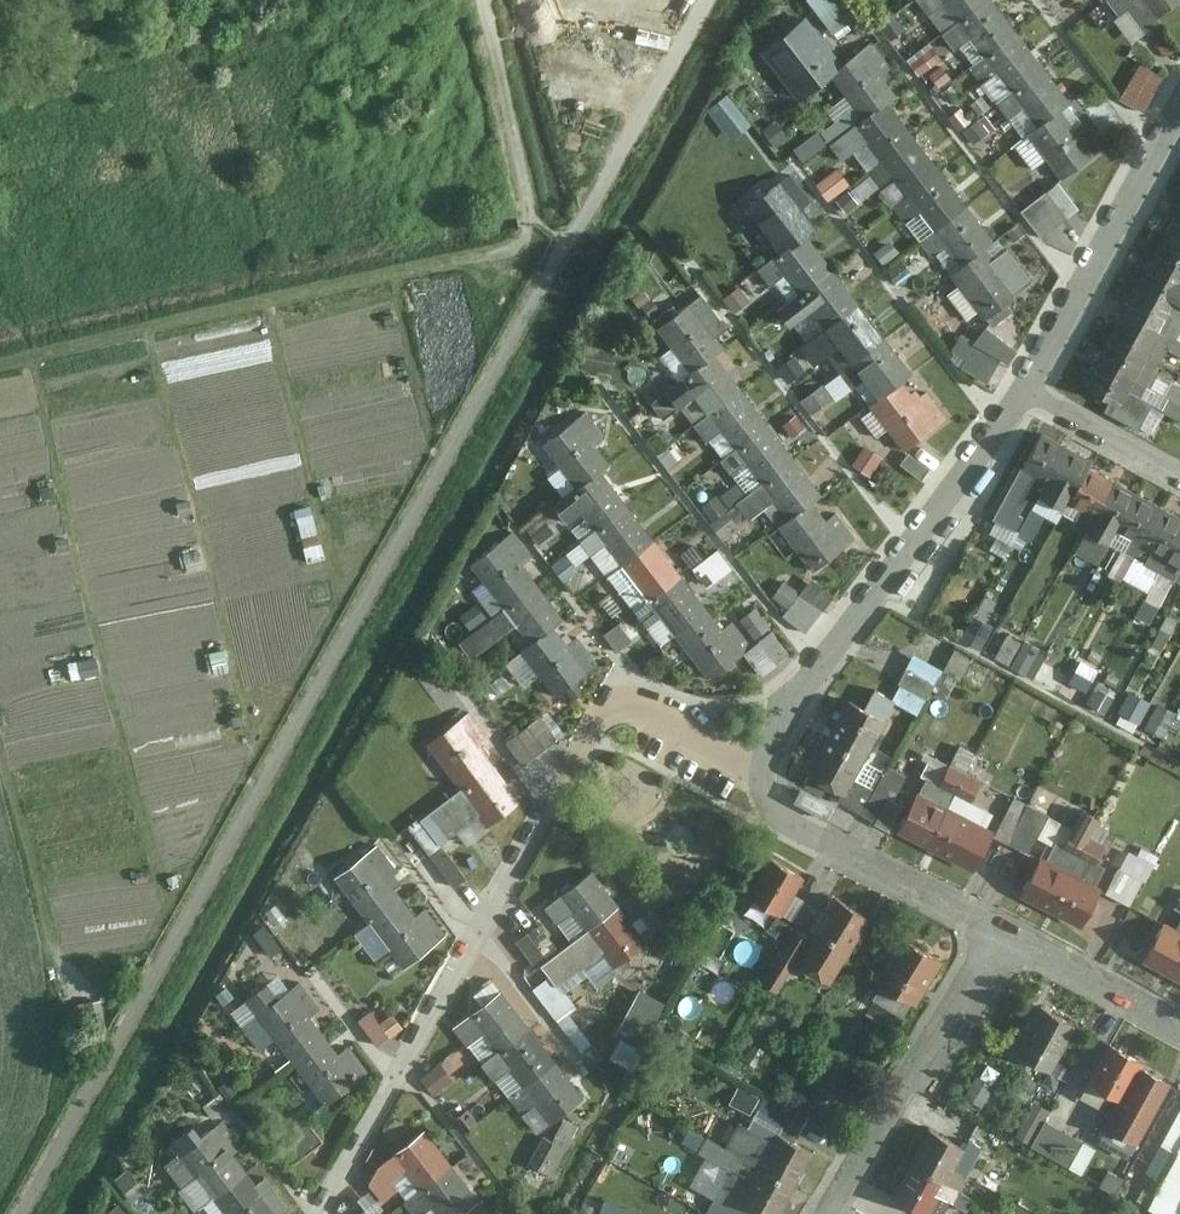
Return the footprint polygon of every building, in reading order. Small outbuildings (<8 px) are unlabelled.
[(838,32),(855,18),(841,0),(813,0),(838,32)] [(958,20),(984,0),(918,0),(929,13),(943,2),(958,20)] [(994,0),(984,0),(958,20),(942,32),(955,49),(969,37),(985,57),(1018,31),(994,0)] [(1120,14),(1128,8),(1143,27),(1178,0),(1109,0),(1120,14)] [(830,74),(840,66),(804,19),(763,50),(799,97),(830,74)] [(997,71),(1013,89),(1045,66),(1018,31),(985,57),(970,68),(982,82),(997,71)] [(871,42),(840,66),(830,74),(847,95),(855,107),(864,118),(886,101),(886,102),(896,94),(895,93),(881,75),(891,68),(890,67),(872,43),(871,42)] [(1072,101),(1045,66),(1013,89),(996,102),(1009,117),(1024,106),(1040,126),(1062,109),(1072,101)] [(1127,102),(1148,113),(1166,79),(1145,68),(1127,102)] [(886,102),(886,101),(864,118),(830,143),(843,159),(866,141),(882,161),(914,136),(886,102)] [(1075,127),(1062,109),(1040,126),(1028,136),(1061,178),(1104,145),(1085,120),(1075,127)] [(893,176),(908,194),(940,170),(914,136),(882,161),(867,172),(878,187),(893,176)] [(842,165),(820,181),(832,198),(854,182),(842,165)] [(968,206),(940,170),(908,194),(892,206),(905,222),(920,212),(935,230),(968,206)] [(806,233),(815,225),(800,207),(810,199),(790,175),(748,207),(782,251),(806,233)] [(1023,211),(1042,237),(1080,210),(1060,184),(1023,211)] [(995,238),(968,206),(935,230),(919,242),(931,257),(946,246),(961,264),(995,238)] [(1162,234),(1179,244),(1179,213),(1175,211),(1162,234)] [(806,233),(782,251),(757,268),(770,285),(785,274),(800,295),(834,270),(806,233)] [(1162,234),(1148,261),(1179,279),(1179,244),(1162,234)] [(961,264),(949,274),(983,319),(1030,284),(995,238),(961,264)] [(1135,284),(1179,309),(1179,279),(1148,261),(1135,284)] [(825,327),(858,302),(834,270),(800,295),(778,311),(789,327),(812,311),(825,327)] [(1135,284),(1121,309),(1173,337),(1179,326),(1179,309),(1135,284)] [(700,293),(656,328),(691,372),(715,354),(723,347),(715,337),(728,327),(700,293)] [(852,362),(886,337),(858,302),(825,327),(802,345),(815,363),(839,345),(852,362)] [(1105,336),(1157,363),(1164,349),(1179,357),(1179,341),(1173,337),(1121,309),(1105,336)] [(1157,363),(1105,336),(1093,360),(1144,386),(1157,363)] [(886,337),(852,362),(837,374),(850,390),(865,379),(879,397),(902,380),(913,372),(886,337)] [(965,370),(992,385),(1007,358),(967,338),(957,356),(969,363),(965,370)] [(693,395),(708,414),(741,389),(715,354),(691,372),(650,402),(663,419),(693,395)] [(1144,386),(1093,360),(1079,384),(1107,399),(1100,411),(1136,430),(1150,404),(1137,397),(1144,386)] [(879,397),(869,405),(904,450),(946,417),(926,392),(922,395),(916,389),(912,392),(902,380),(879,397)] [(768,424),(741,389),(708,414),(692,426),(705,441),(721,430),(736,449),(768,424)] [(576,490),(600,471),(609,464),(595,445),(605,437),(585,411),(541,444),(576,490)] [(745,464),(761,484),(795,458),(768,424),(736,449),(721,460),(730,474),(745,464)] [(1036,496),(1065,448),(1038,433),(988,518),(1013,532),(1022,517),(1017,515),(1030,492),(1036,496)] [(1061,510),(1065,503),(1086,467),(1090,461),(1065,448),(1036,496),(1061,510)] [(888,467),(871,454),(865,462),(882,475),(888,467)] [(823,494),(795,458),(761,484),(735,504),(747,520),(774,501),(789,520),(812,502),(823,494)] [(1112,481),(1086,467),(1065,503),(1081,512),(1073,525),(1082,530),(1112,481)] [(594,530),(627,506),(600,471),(576,490),(552,507),(565,523),(579,512),(594,530)] [(1108,543),(1115,531),(1136,494),(1112,481),(1082,530),(1108,543)] [(725,493),(706,502),(722,535),(741,526),(725,493)] [(1162,507),(1136,494),(1115,531),(1129,539),(1122,552),(1133,558),(1162,507)] [(826,520),(812,502),(789,520),(779,527),(813,572),(856,538),(836,513),(826,520)] [(654,540),(627,506),(594,530),(621,565),(654,540)] [(1156,572),(1179,531),(1179,518),(1162,507),(1133,558),(1156,572)] [(468,565),(502,608),(535,582),(522,565),(532,557),(512,531),(468,565)] [(1156,572),(1179,585),(1179,531),(1156,572)] [(682,576),(654,540),(621,565),(648,602),(682,576)] [(708,610),(682,576),(648,602),(632,613),(645,628),(660,617),(674,636),(708,610)] [(535,582),(502,608),(458,642),(471,658),(515,625),(529,643),(553,625),(563,617),(535,582)] [(812,584),(785,620),(807,636),(834,600),(812,584)] [(743,617),(762,639),(748,652),(765,673),(794,649),(757,605),(743,617)] [(722,629),(708,610),(674,636),(709,680),(753,647),(733,621),(722,629)] [(1179,619),(1179,614),(1170,611),(1163,637),(1174,640),(1179,619)] [(638,636),(625,619),(609,632),(622,648),(638,636)] [(529,643),(519,651),(553,696),(597,663),(577,636),(567,644),(553,625),(529,643)] [(1000,658),(1040,675),(1051,649),(1010,633),(1000,658)] [(1114,686),(1102,681),(1108,668),(1088,658),(1072,693),(1104,708),(1114,686)] [(1144,722),(1156,700),(1134,688),(1122,710),(1144,722)] [(849,706),(881,723),(890,706),(858,689),(849,706)] [(1170,735),(1179,713),(1179,710),(1162,701),(1150,725),(1170,735)] [(830,741),(866,760),(884,725),(881,723),(849,706),(830,741)] [(525,762),(567,735),(551,710),(509,738),(525,762)] [(426,745),(460,790),(493,765),(486,757),(492,753),(484,743),(490,739),(469,712),(426,745)] [(830,741),(806,787),(841,806),(852,785),(866,760),(830,741)] [(519,801),(493,765),(460,790),(419,820),(438,847),(479,816),(486,826),(519,801)] [(896,830),(926,845),(941,814),(952,795),(923,780),(896,830)] [(872,795),(852,785),(841,806),(861,817),(872,795)] [(1018,828),(1105,858),(1111,841),(1096,836),(1105,812),(1090,807),(1085,823),(1015,799),(1005,827),(1017,831),(1018,828)] [(926,845),(973,867),(988,836),(941,814),(926,845)] [(1021,897),(1050,911),(1078,857),(1053,844),(1044,860),(1042,859),(1021,897)] [(1159,857),(1135,844),(1109,891),(1133,904),(1159,857)] [(333,879),(367,924),(401,899),(386,880),(397,871),(377,845),(333,879)] [(1101,869),(1078,857),(1050,911),(1078,925),(1099,889),(1092,886),(1101,869)] [(747,896),(782,916),(803,878),(768,858),(747,896)] [(618,906),(591,872),(545,909),(572,943),(618,906)] [(830,987),(869,918),(832,897),(808,939),(793,966),(830,987)] [(401,899),(367,924),(401,968),(446,934),(425,908),(414,916),(401,899)] [(646,944),(618,906),(572,943),(540,967),(555,987),(601,954),(614,969),(646,944)] [(1179,959),(1179,918),(1173,929),(1162,923),(1141,961),(1169,978),(1179,959)] [(533,939),(545,954),(548,958),(560,949),(557,945),(545,929),(533,939)] [(528,932),(517,940),(534,963),(545,954),(533,939),(528,932)] [(793,966),(808,939),(795,932),(762,984),(775,993),(793,966)] [(911,1003),(918,1007),(943,963),(902,940),(876,983),(882,987),(871,1003),(901,1020),(911,1003)] [(1169,978),(1179,983),(1179,959),(1169,978)] [(243,1001),(289,1061),(322,1036),(309,1019),(320,1010),(300,982),(277,999),(266,985),(243,1001)] [(643,1047),(667,1001),(639,987),(616,1032),(621,1035),(640,1045),(643,1047)] [(528,1028),(502,992),(452,1029),(466,1048),(481,1037),(495,1054),(528,1028)] [(1046,1075),(1074,1026),(1041,1006),(1012,1055),(1046,1075)] [(375,1008),(362,1019),(383,1044),(407,1024),(396,1010),(384,1019),(375,1008)] [(528,1028),(495,1054),(480,1066),(492,1082),(508,1071),(522,1089),(555,1063),(528,1028)] [(629,1066),(640,1045),(621,1035),(610,1056),(617,1060),(627,1065),(629,1066)] [(322,1036),(289,1061),(323,1106),(369,1072),(348,1046),(337,1055),(322,1036)] [(1141,1063),(1108,1045),(1085,1086),(1117,1102),(1101,1128),(1135,1146),(1169,1085),(1138,1068),(1141,1063)] [(424,1074),(437,1093),(460,1078),(447,1059),(424,1074)] [(627,1065),(617,1060),(610,1074),(620,1080),(627,1065)] [(522,1089),(508,1100),(521,1115),(535,1104),(551,1125),(583,1100),(555,1063),(522,1089)] [(835,1118),(857,1083),(825,1063),(803,1099),(835,1118)] [(986,1105),(999,1081),(981,1072),(969,1095),(986,1105)] [(784,1128),(779,1136),(794,1144),(808,1118),(766,1095),(756,1112),(784,1128)] [(1040,1100),(1017,1131),(1030,1141),(1053,1109),(1040,1100)] [(275,1139),(293,1165),(328,1140),(310,1115),(275,1139)] [(554,1140),(567,1148),(579,1126),(565,1118),(554,1140)] [(212,1199),(246,1174),(232,1155),(242,1147),(222,1121),(177,1155),(212,1199)] [(1082,1146),(1045,1124),(1030,1150),(1067,1172),(1082,1146)] [(794,1187),(813,1153),(794,1144),(779,1136),(774,1144),(740,1125),(725,1150),(794,1187)] [(926,1130),(908,1163),(958,1191),(967,1176),(952,1169),(963,1151),(926,1130)] [(402,1173),(417,1192),(451,1167),(425,1133),(391,1158),(377,1169),(367,1187),(381,1204),(396,1192),(390,1183),(402,1173)] [(544,1135),(529,1164),(552,1176),(567,1148),(554,1140),(544,1135)] [(794,1187),(725,1150),(705,1139),(698,1152),(718,1163),(731,1171),(719,1191),(757,1212),(761,1213),(779,1213),(794,1187)] [(1149,1213),(1152,1213),(1179,1213),(1179,1156),(1149,1213)] [(908,1163),(890,1196),(922,1213),(928,1213),(936,1199),(950,1206),(958,1191),(908,1163)] [(417,1192),(405,1201),(414,1213),(424,1213),(430,1210),(434,1213),(462,1213),(478,1202),(451,1167),(417,1192)] [(212,1199),(222,1213),(286,1213),(290,1211),(264,1179),(255,1185),(246,1174),(212,1199)] [(757,1212),(719,1191),(707,1213),(708,1213),(756,1213),(757,1212)] [(601,1213),(641,1213),(642,1212),(606,1199),(601,1213)] [(106,1213),(132,1213),(121,1201),(106,1213)] [(478,1202),(462,1213),(488,1213),(478,1202)]
